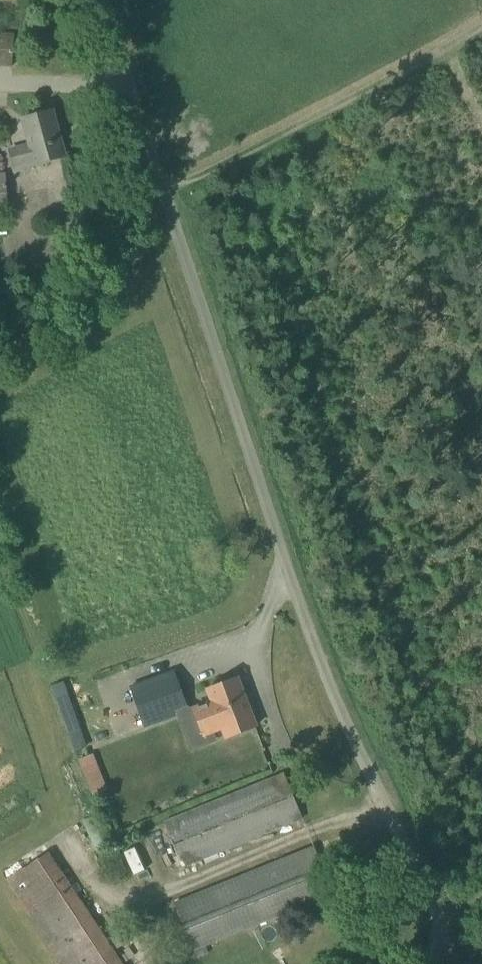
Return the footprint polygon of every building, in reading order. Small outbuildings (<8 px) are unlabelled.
[(15,34),(0,33),(0,65),(13,66),(15,34)] [(15,170),(46,161),(65,156),(53,110),(21,119),(27,143),(9,148),(15,170)] [(9,211),(6,172),(0,173),(0,212),(9,211)] [(145,727),(189,710),(174,670),(129,687),(145,727)] [(225,738),(256,726),(237,677),(205,690),(210,701),(192,707),(204,737),(222,730),(225,738)] [(69,751),(84,748),(68,678),(54,682),(69,751)] [(78,757),(92,795),(108,790),(94,752),(78,757)] [(182,867),(284,825),(303,818),(285,773),(164,822),(182,867)] [(206,945),(314,901),(333,894),(314,847),(175,903),(194,949),(197,958),(209,953),(206,945)] [(49,851),(7,878),(50,943),(47,944),(60,963),(123,963),(49,851)]
